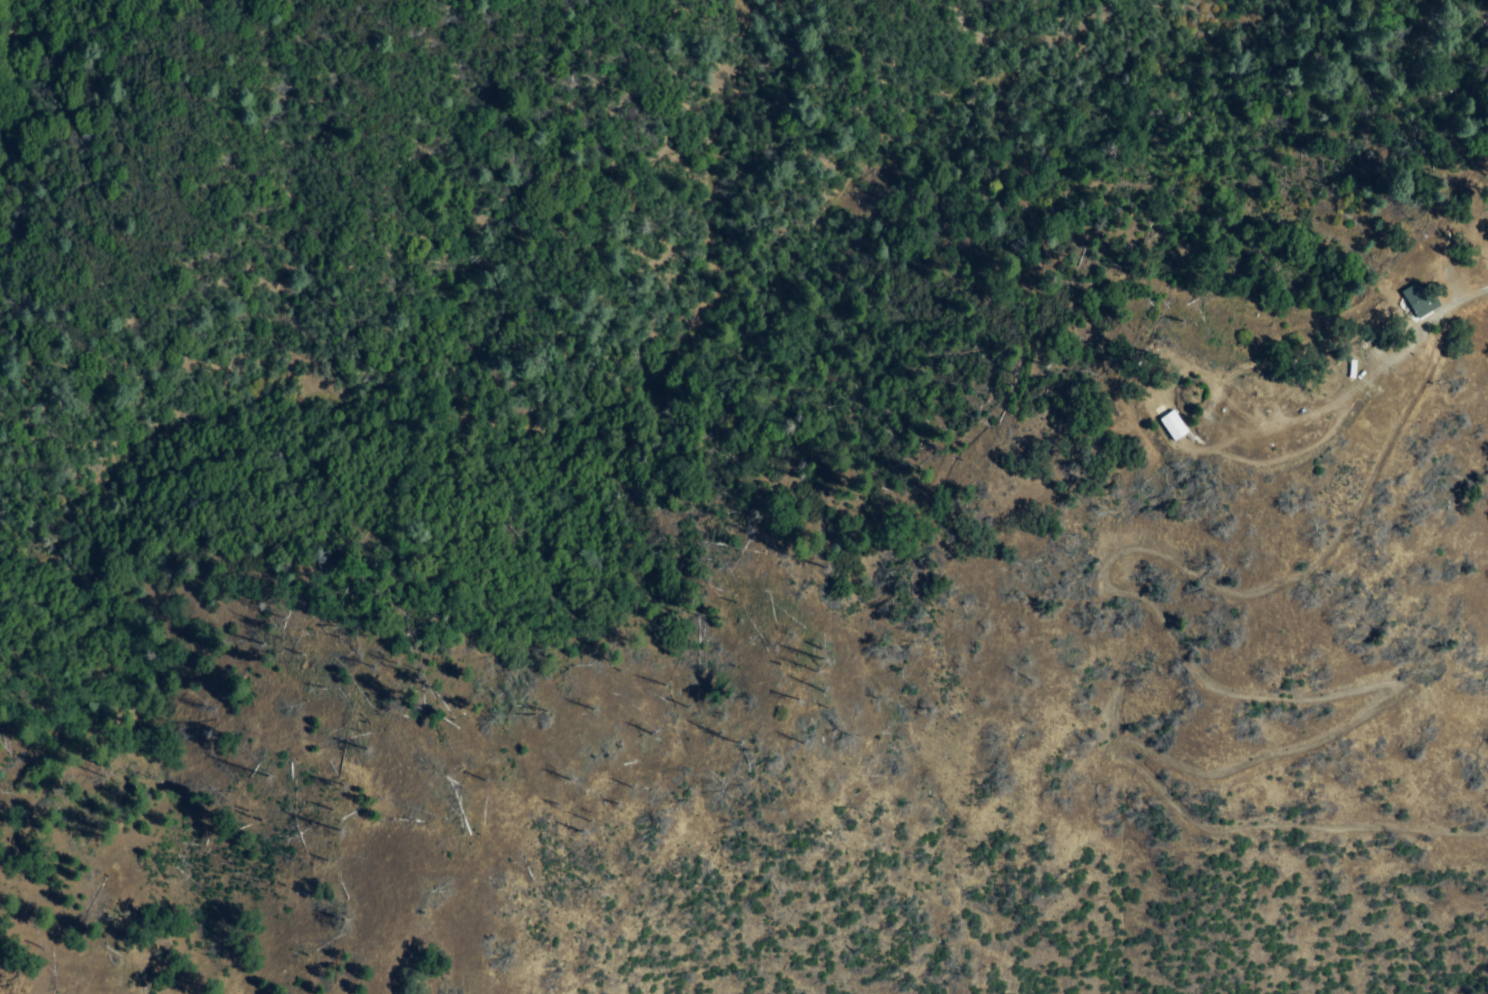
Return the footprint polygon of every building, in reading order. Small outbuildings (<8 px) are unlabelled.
[(1407,323),(1427,310),(1410,282),(1389,295),(1407,323)] [(1147,423),(1163,445),(1177,435),(1162,412),(1147,423)]
